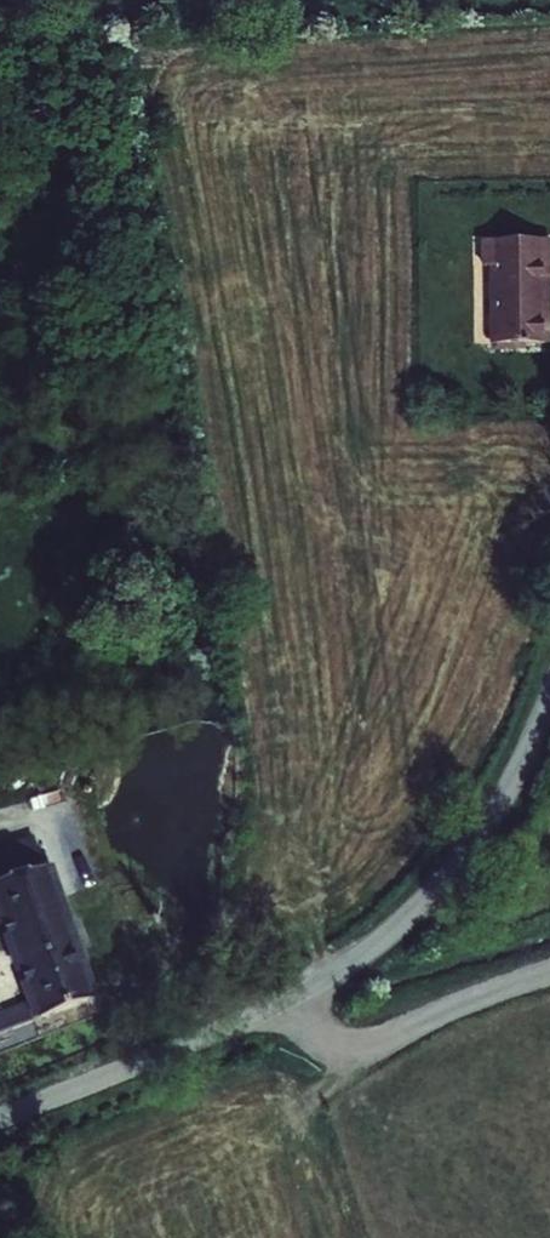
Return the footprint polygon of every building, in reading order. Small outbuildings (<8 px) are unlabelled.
[(549,348),(549,244),(496,245),(496,266),(504,266),(504,349),(549,348)] [(47,869),(0,885),(0,908),(38,1017),(92,998),(47,869)] [(0,1014),(0,1032),(32,1020),(26,1004),(0,1014)]
